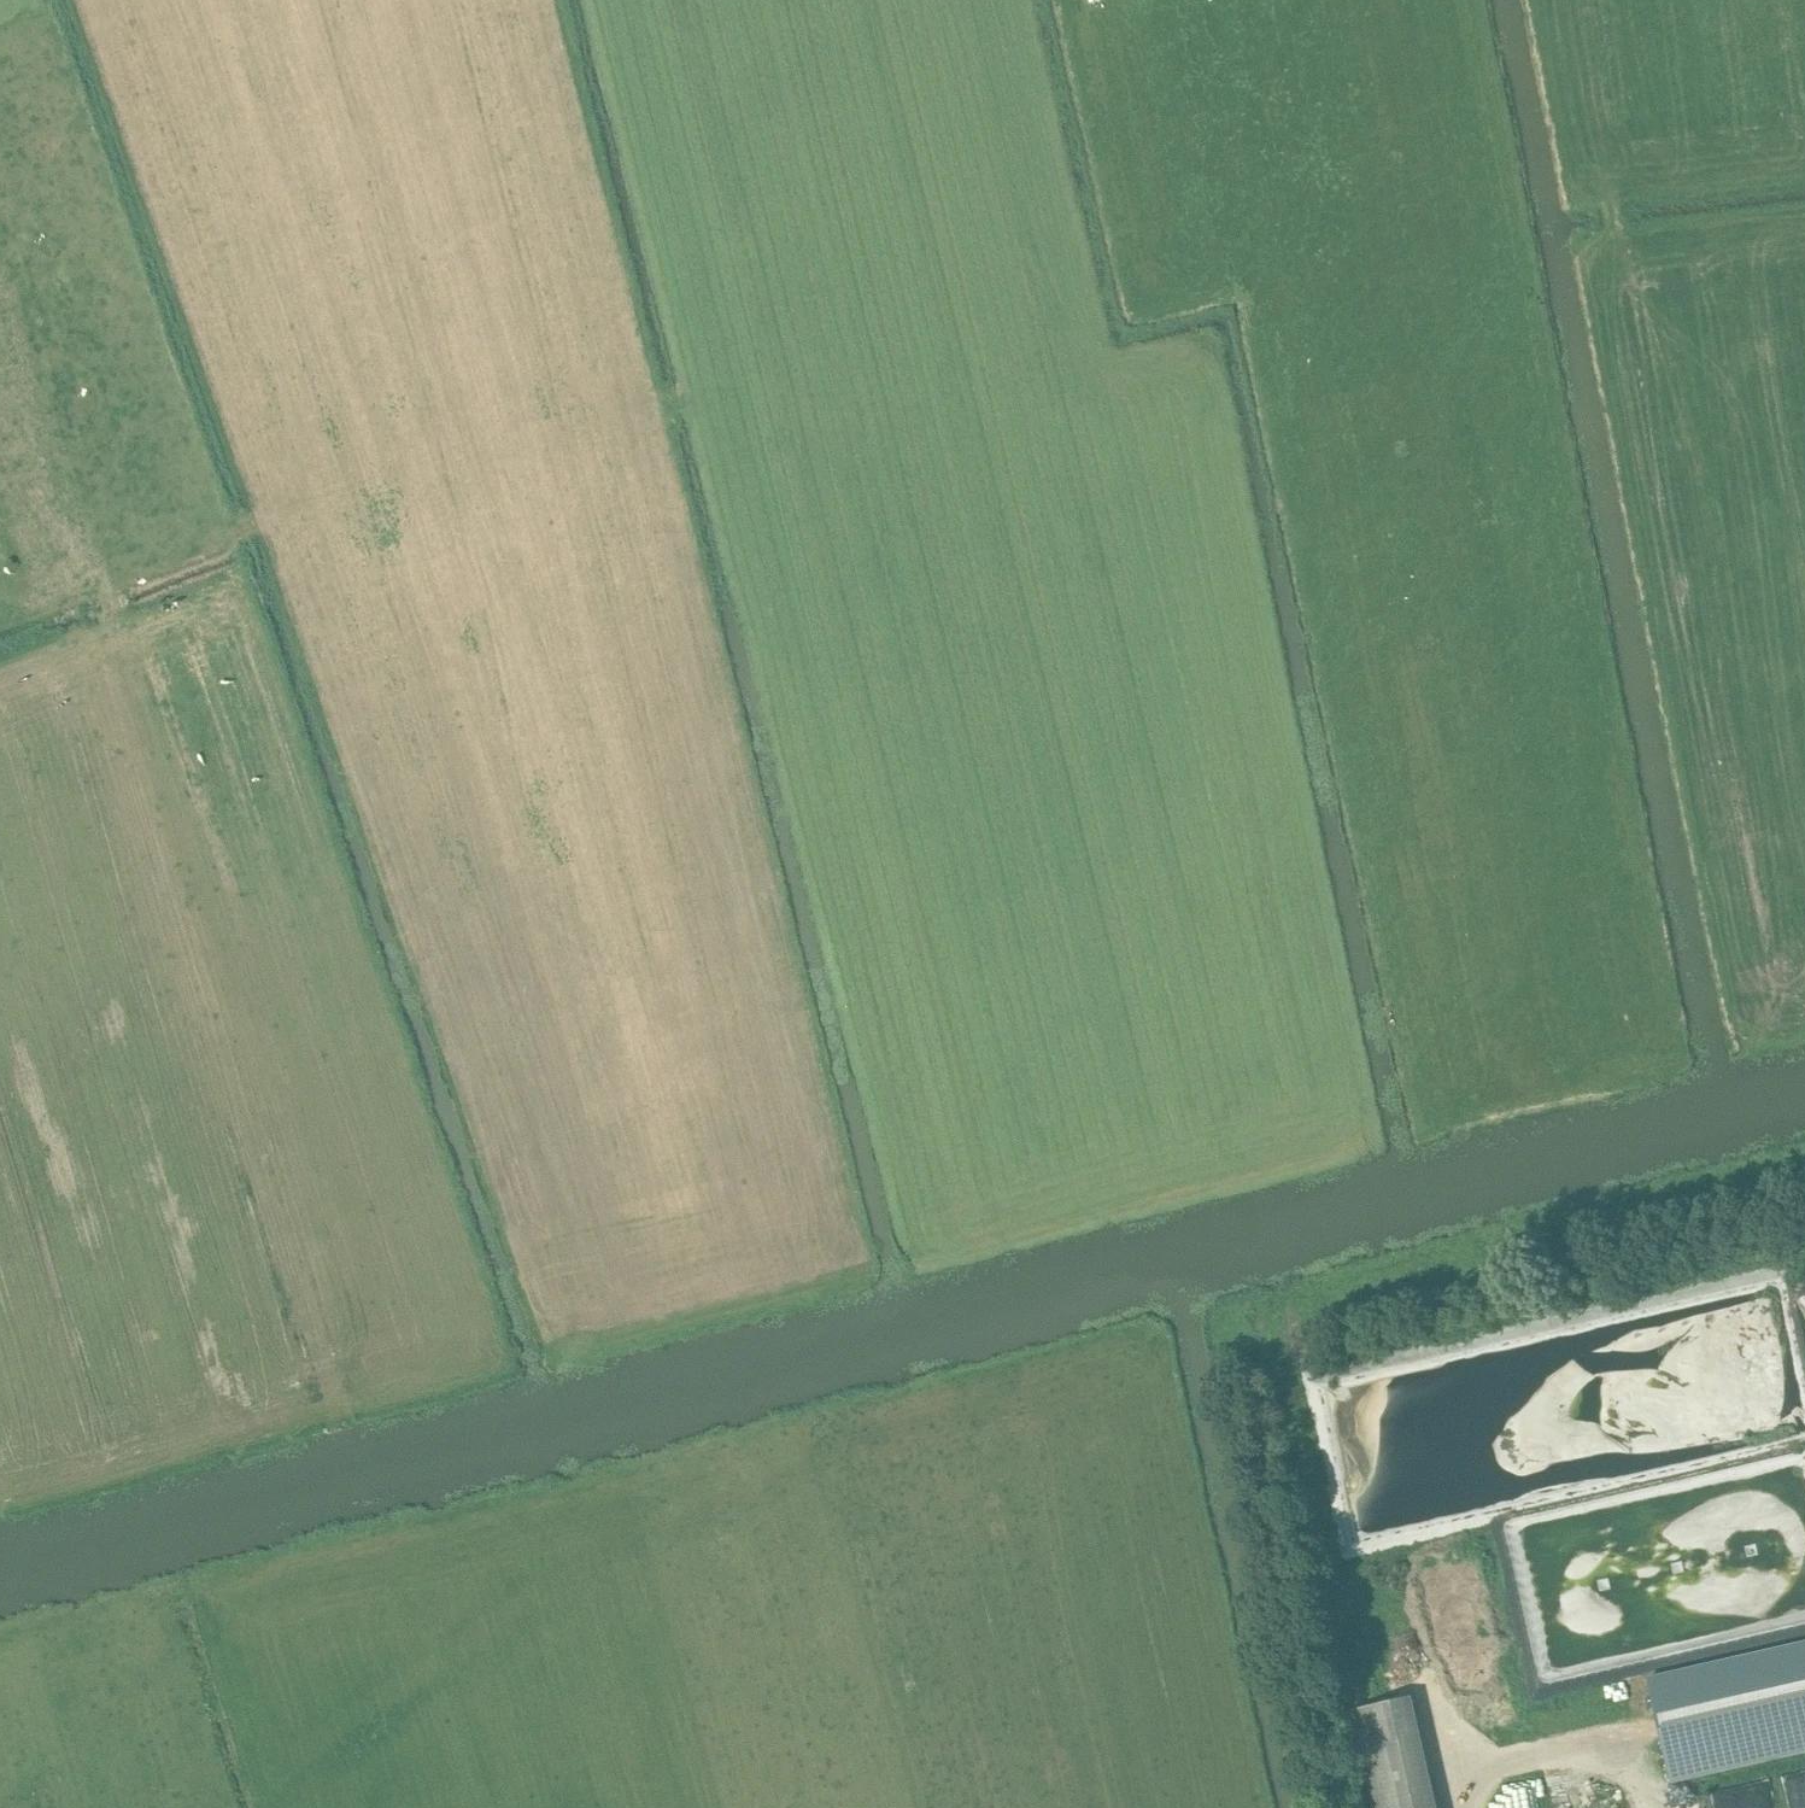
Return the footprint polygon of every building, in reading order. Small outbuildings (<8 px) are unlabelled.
[(1672,1779),(1804,1748),(1804,1638),(1648,1674),(1672,1779)] [(1413,1696),(1353,1710),(1375,1807),(1438,1807),(1413,1696)]
